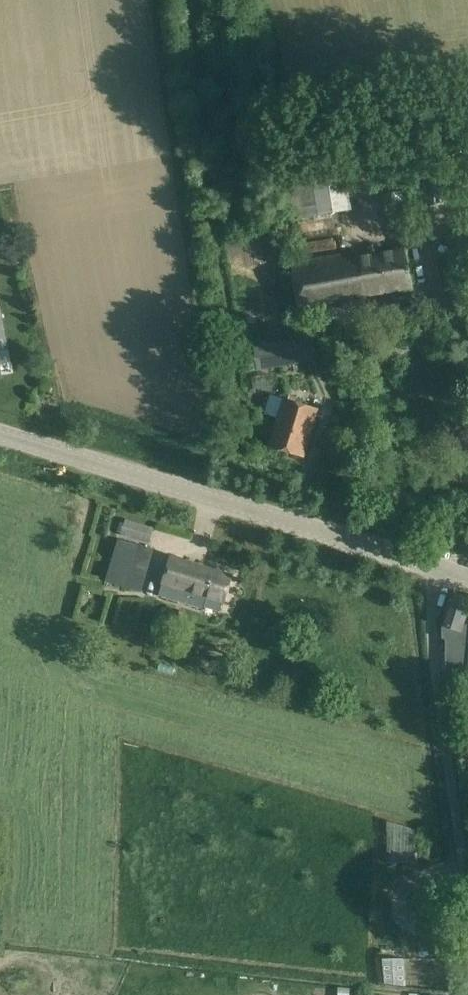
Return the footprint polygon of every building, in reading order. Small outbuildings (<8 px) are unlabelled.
[(279,152),(287,218),(352,210),(342,143),(279,152)] [(356,254),(292,267),(301,310),(413,288),(405,250),(358,260),(356,254)] [(318,361),(314,336),(253,346),(258,371),(318,361)] [(304,457),(318,411),(283,400),(269,447),(304,457)] [(120,535),(150,543),(156,528),(128,519),(120,535)] [(146,554),(114,544),(101,587),(133,597),(146,554)] [(158,595),(205,609),(208,600),(223,605),(233,576),(170,557),(158,595)] [(453,593),(452,593),(441,625),(442,626),(442,638),(445,639),(446,671),(467,673),(467,625),(463,624),(467,608),(467,598),(453,593)]
